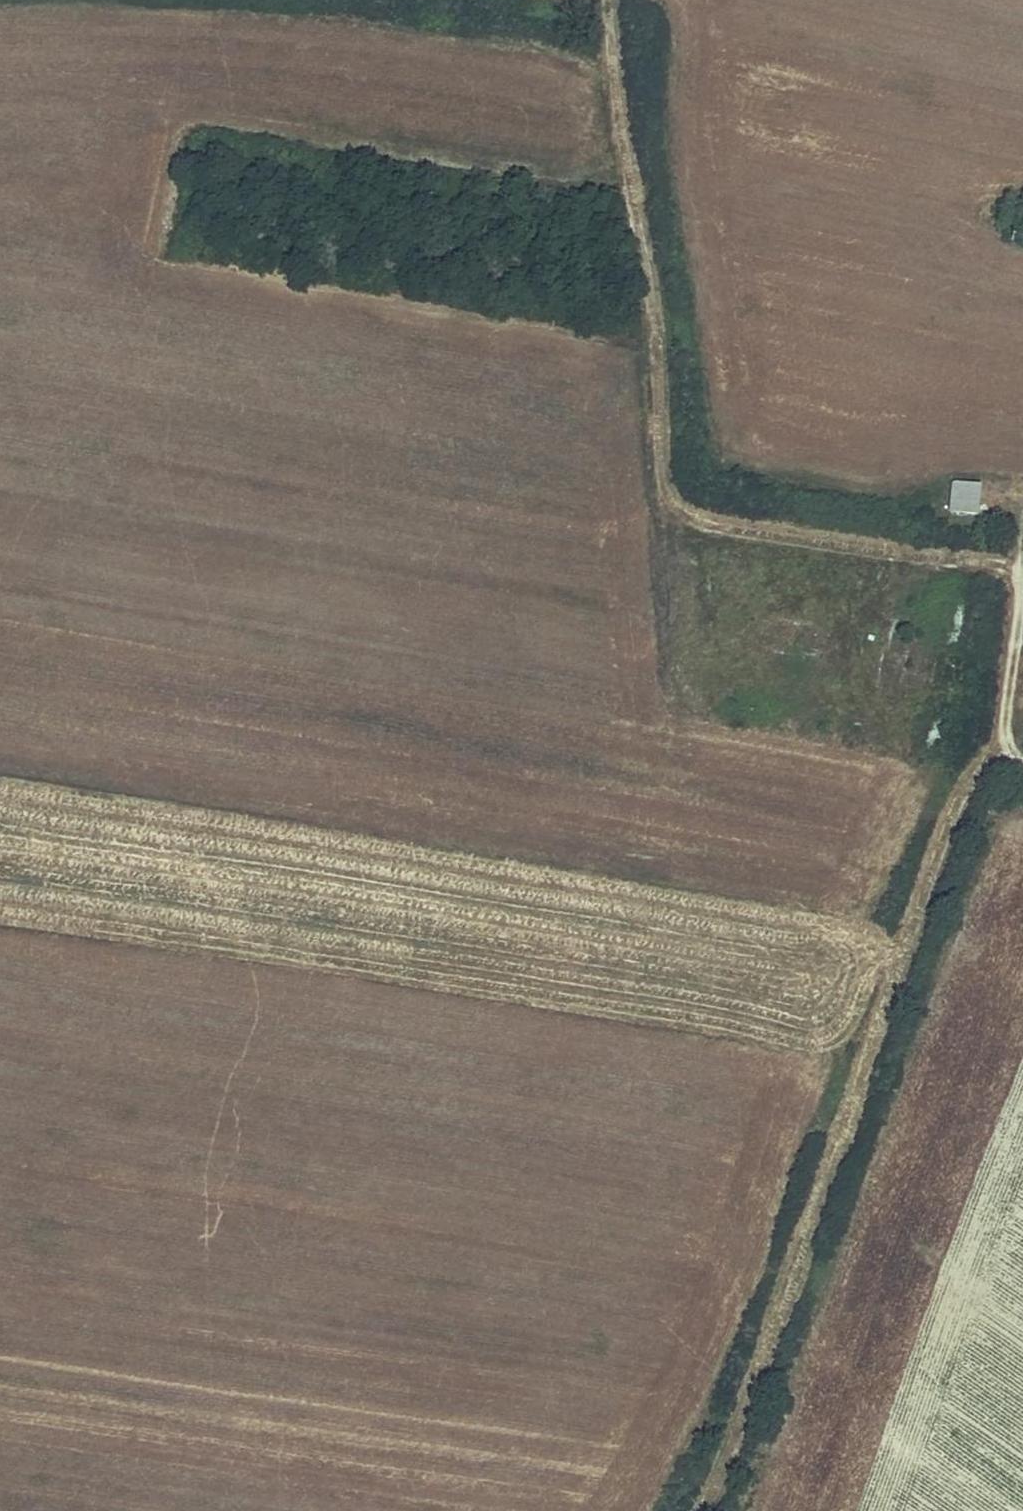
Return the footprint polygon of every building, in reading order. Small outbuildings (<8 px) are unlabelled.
[(950,483),(949,513),(978,515),(980,484),(950,483)]
